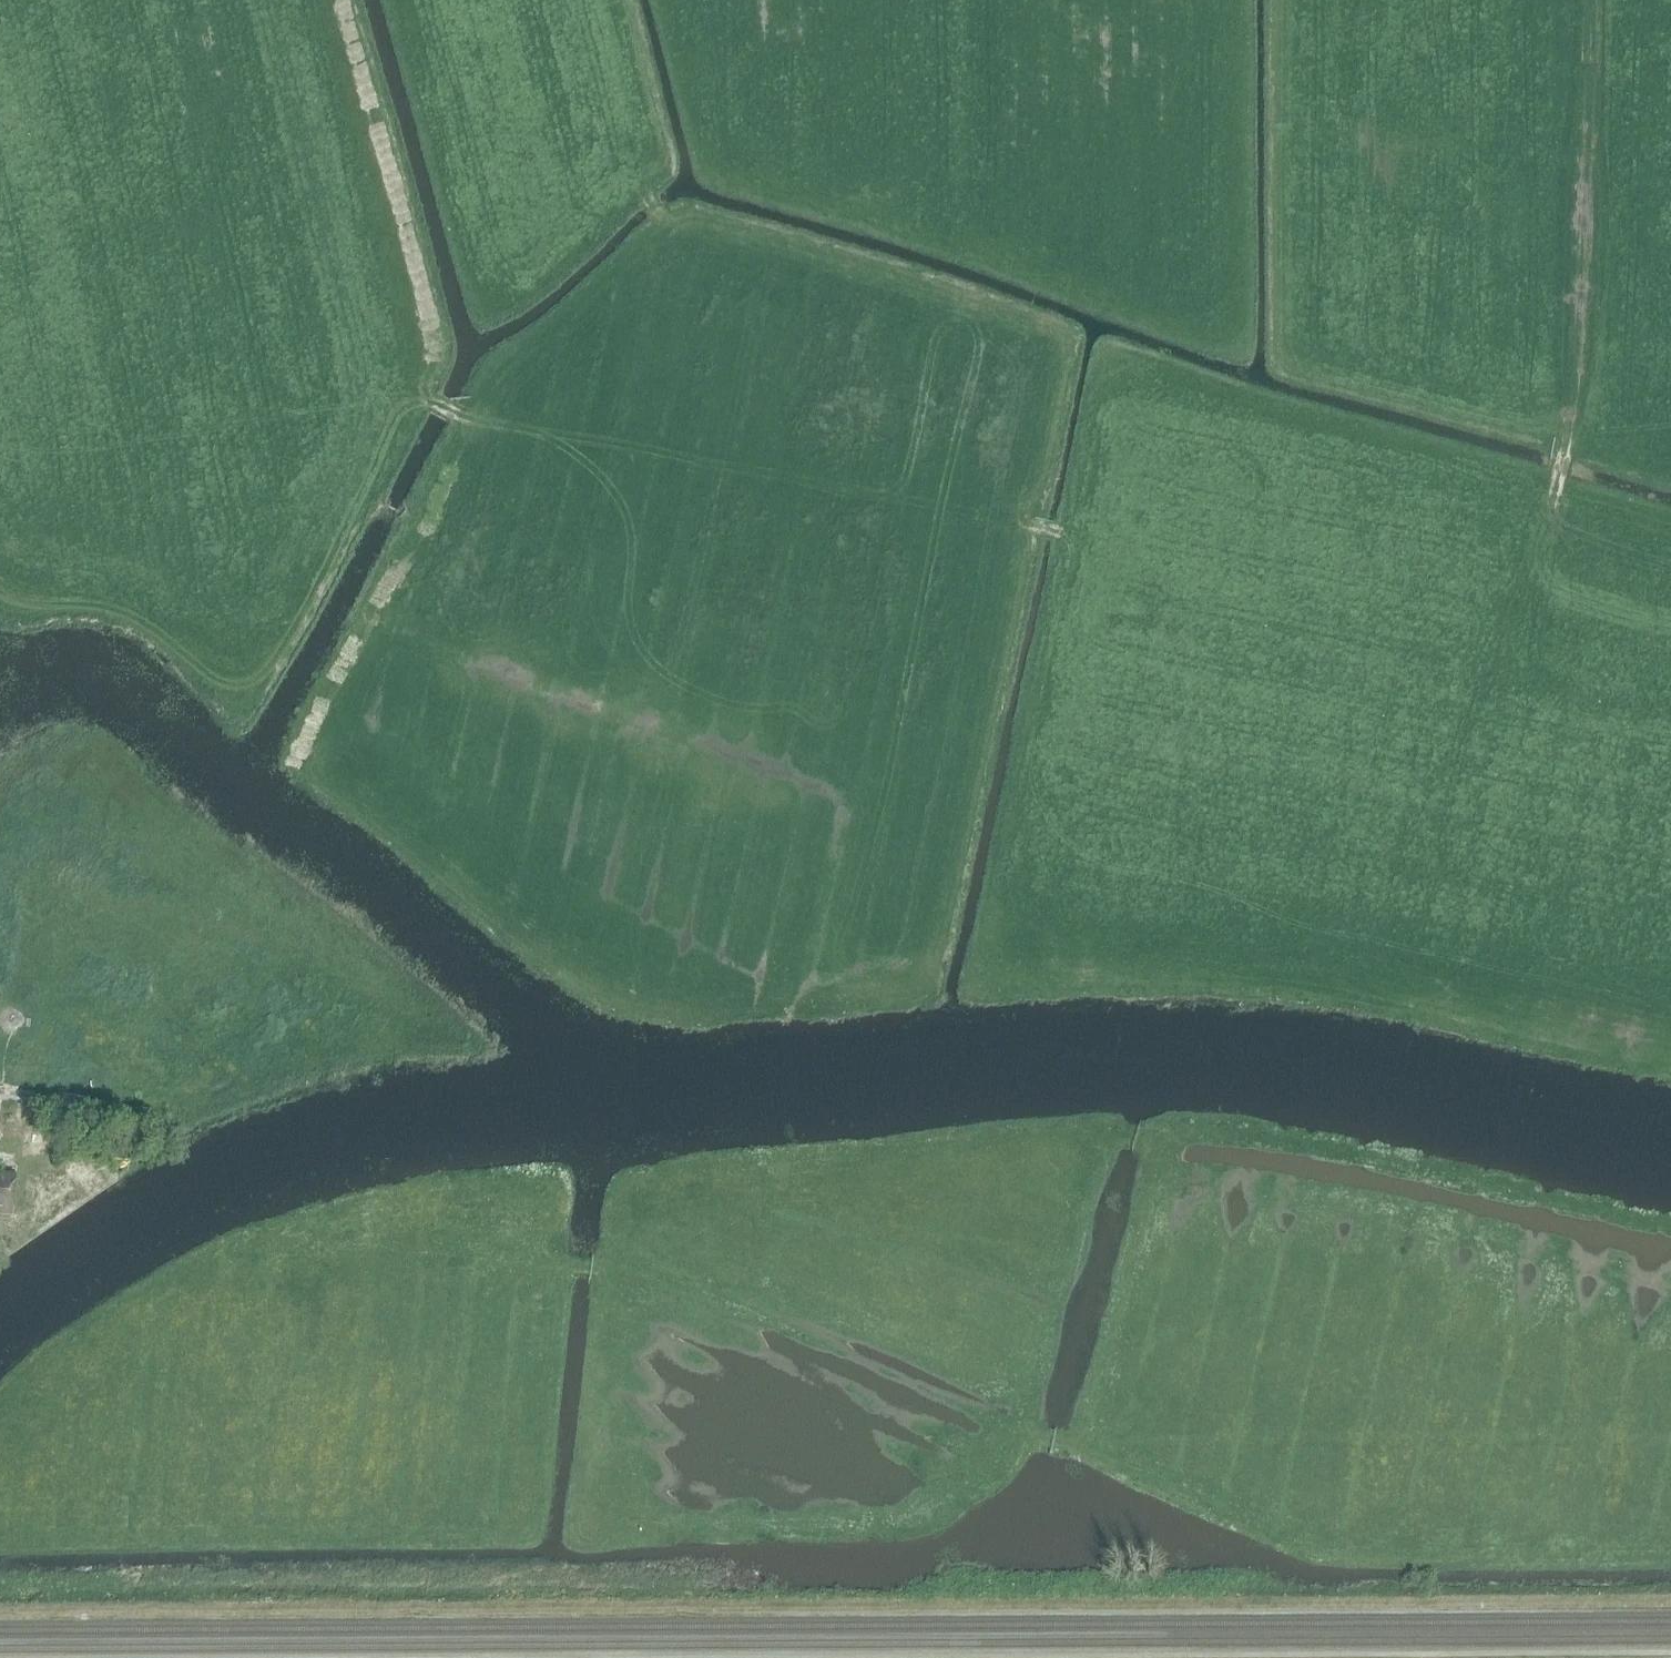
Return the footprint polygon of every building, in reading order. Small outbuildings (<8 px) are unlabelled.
[(21,1156),(56,1159),(58,1130),(23,1128),(21,1156)] [(12,1217),(16,1175),(0,1174),(0,1216),(12,1217)]
